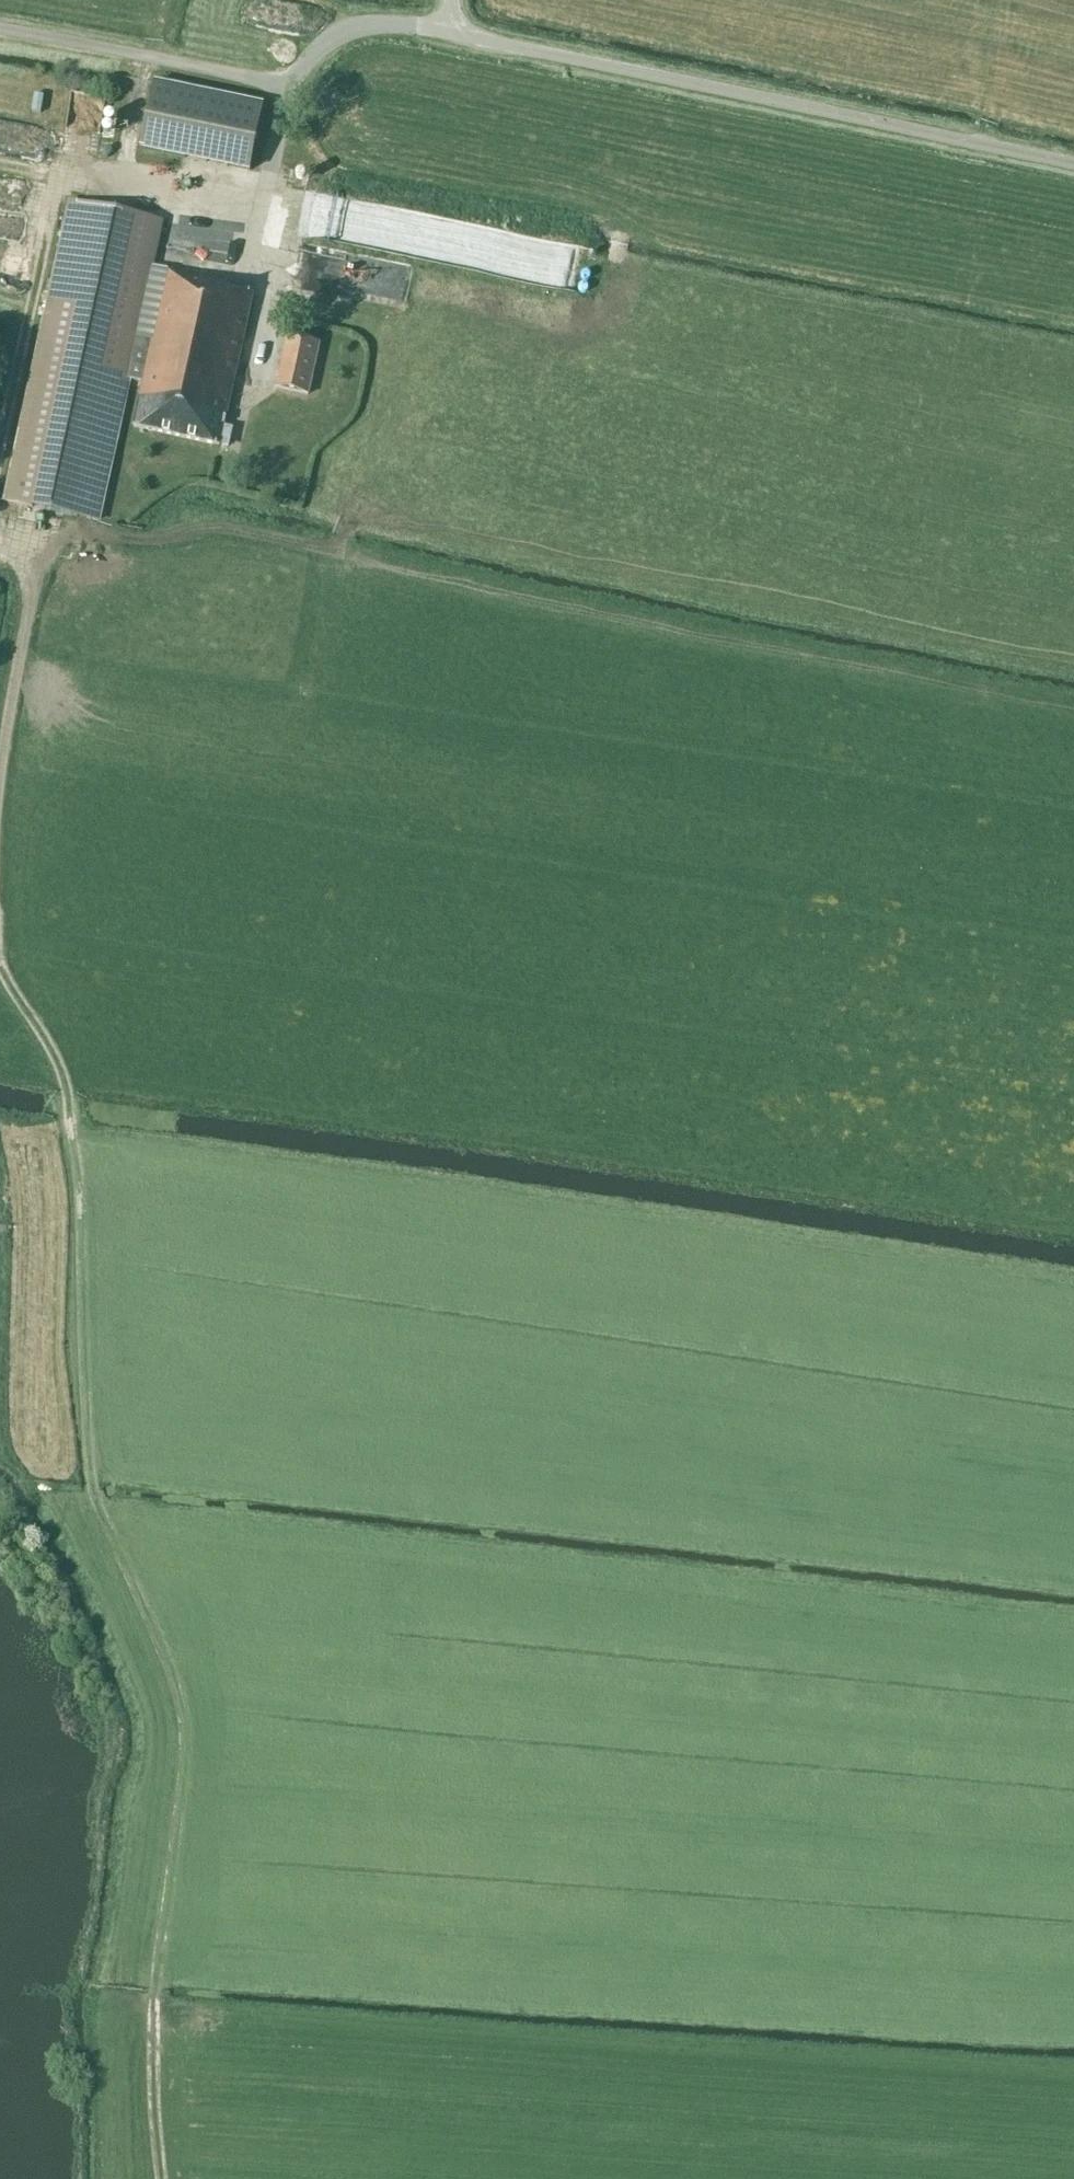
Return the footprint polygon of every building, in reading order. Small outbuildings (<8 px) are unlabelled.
[(154,82),(139,150),(250,173),(264,105),(154,82)] [(62,91),(61,105),(96,108),(97,94),(62,91)] [(161,222),(70,202),(4,502),(100,523),(132,380),(141,382),(131,426),(218,445),(218,443),(224,444),(228,427),(222,426),(252,293),(230,289),(231,285),(166,271),(150,341),(136,338),(161,222)] [(525,235),(520,276),(560,281),(565,240),(525,235)] [(298,247),(294,273),(393,289),(397,263),(298,247)] [(0,266),(0,278),(12,280),(16,258),(2,256),(0,266)] [(261,357),(275,358),(278,337),(264,335),(261,357)] [(318,344),(287,338),(277,387),(309,393),(318,344)]
